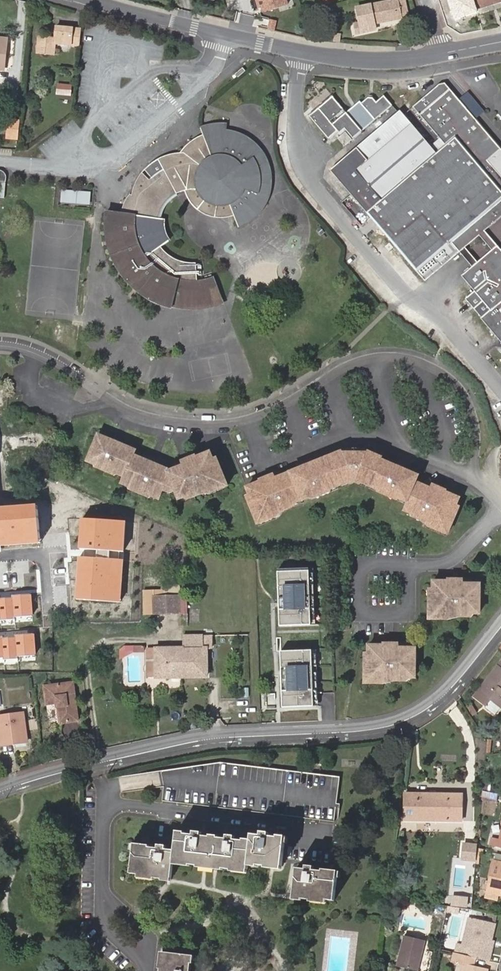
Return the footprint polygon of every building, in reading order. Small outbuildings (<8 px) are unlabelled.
[(38,0),(33,0),(31,6),(39,9),(41,1),(38,0)] [(374,24),(409,17),(405,0),(397,0),(356,7),(359,22),(352,23),(354,34),(361,33),(361,32),(375,29),(374,24)] [(476,8),(500,0),(473,0),(476,8)] [(73,45),(74,29),(55,27),(54,38),(38,37),(37,53),(53,54),(54,43),(73,45)] [(245,71),(242,67),(234,74),(237,78),(245,71)] [(443,95),(450,89),(445,84),(439,84),(436,86),(443,95)] [(450,89),(443,95),(436,86),(413,106),(445,146),(437,153),(402,111),(333,173),(427,281),(500,217),(500,149),(450,89)] [(395,105),(385,95),(378,101),(374,97),(369,98),(363,103),(361,102),(349,113),(335,97),(312,117),(332,140),(341,133),(342,133),(347,129),(356,139),(395,105)] [(6,137),(17,138),(18,121),(8,120),(6,137)] [(230,204),(235,217),(239,228),(243,226),(246,224),(250,221),(254,218),(257,215),(260,211),(263,206),(265,202),(267,198),(269,194),(269,190),(270,185),(270,181),(270,176),(270,172),(269,168),(267,164),(266,161),(264,156),(261,152),(258,148),(255,145),(252,142),(249,140),(245,138),(242,136),(238,134),(233,133),(229,132),(225,131),(225,125),(222,125),(218,125),(213,125),(210,126),(204,128),(201,129),(203,138),(201,139),(197,141),(193,144),(189,147),(186,150),(183,153),(179,153),(174,154),(168,155),(162,158),(157,160),(152,163),(147,167),(144,170),(142,173),(139,177),(137,181),(134,186),(133,191),(132,195),(131,200),(131,205),(130,206),(129,210),(128,213),(128,215),(110,213),(109,218),(109,222),(109,228),(109,233),(110,238),(111,244),(113,250),(115,255),(117,261),(121,268),(124,273),(128,278),(133,284),(138,288),(143,292),(150,297),(156,300),(162,303),(170,306),(179,308),(188,309),(194,309),(201,309),(209,308),(214,307),(221,305),(225,303),(215,279),(213,280),(211,281),(207,281),(204,282),(199,283),(197,283),(196,266),(192,266),(188,265),(184,265),(181,264),(177,262),(173,260),(170,258),(168,256),(164,252),(161,249),(171,242),(170,240),(168,238),(166,234),(165,230),(165,226),(165,223),(166,220),(163,220),(163,217),(164,213),(166,210),(168,206),(170,204),(173,201),(176,198),(179,196),(177,194),(179,193),(184,191),(188,190),(193,189),(197,190),(197,186),(195,178),(199,168),(203,164),(205,163),(208,160),(212,158),(217,157),(223,157),(227,158),(231,160),(235,162),(239,166),(242,169),(244,175),(245,179),(245,184),(243,189),(242,193),(239,197),(237,200),(233,203),(230,204)] [(354,141),(347,133),(339,140),(346,148),(354,141)] [(231,218),(235,217),(230,204),(233,203),(237,200),(239,197),(242,193),(243,189),(245,184),(245,179),(244,175),(242,169),(239,166),(235,162),(231,160),(227,158),(223,157),(217,157),(212,158),(208,160),(205,163),(203,164),(199,168),(195,178),(197,186),(197,190),(193,189),(188,190),(184,191),(185,193),(186,197),(189,201),(193,207),(197,210),(202,213),(207,216),(212,218),(218,219),(222,219),(228,218),(231,218)] [(62,191),(61,203),(90,204),(91,193),(62,191)] [(459,253),(471,267),(461,276),(466,282),(496,257),(500,263),(500,251),(485,231),(479,236),(491,250),(477,263),(465,248),(459,253)] [(500,343),(500,263),(496,257),(466,282),(474,291),(464,299),(473,309),(500,343)] [(160,496),(163,488),(170,491),(176,488),(180,497),(188,494),(207,486),(209,490),(228,482),(220,463),(217,465),(213,455),(210,449),(197,454),(197,452),(175,461),(176,465),(172,466),(158,460),(159,456),(152,453),(150,458),(135,451),(136,447),(98,432),(90,452),(88,458),(96,462),(101,460),(114,466),(118,472),(124,474),(124,475),(122,479),(130,482),(133,482),(149,488),(152,492),(160,496)] [(456,510),(463,495),(450,489),(451,488),(428,479),(427,483),(419,479),(421,473),(407,466),(399,463),(385,457),(386,454),(367,446),(351,447),(326,457),(318,460),(310,463),(308,459),(300,462),(302,467),(286,474),(284,469),(263,478),(264,481),(252,486),(254,493),(258,502),(254,503),(262,522),(282,514),(279,509),(286,506),(296,502),(298,502),(313,497),(314,495),(331,488),(333,489),(349,483),(350,480),(359,477),(366,479),(366,481),(382,488),(386,488),(402,494),(403,496),(411,500),(407,508),(415,512),(418,511),(435,518),(432,523),(452,531),(460,512),(456,510)] [(112,470),(118,472),(114,466),(101,460),(96,462),(99,464),(112,470)] [(300,462),(284,469),(286,474),(302,467),(300,462)] [(132,486),(147,493),(152,492),(149,488),(133,482),(130,482),(132,486)] [(201,493),(209,490),(207,486),(188,494),(193,496),(201,493)] [(314,495),(313,497),(316,498),(332,491),(333,489),(331,488),(314,495)] [(399,498),(403,496),(402,494),(386,488),(382,488),(384,492),(399,498)] [(43,539),(40,504),(0,507),(0,543),(43,539)] [(417,516),(432,523),(435,518),(418,511),(415,512),(417,516)] [(126,522),(81,519),(79,550),(124,553),(126,522)] [(122,560),(79,558),(76,600),(120,603),(122,560)] [(311,567),(279,568),(280,604),(281,625),(313,624),(311,567)] [(469,612),(479,612),(478,582),(468,582),(468,578),(444,579),(444,581),(430,581),(430,587),(430,596),(428,596),(428,618),(448,618),(448,612),(469,612)] [(155,613),(154,595),(162,595),(162,591),(144,591),(144,613),(155,613)] [(0,596),(0,618),(2,618),(2,621),(17,620),(17,617),(31,616),(29,594),(14,595),(14,599),(1,600),(1,596),(0,596)] [(188,612),(188,594),(179,595),(179,612),(188,612)] [(179,612),(179,595),(162,595),(154,595),(155,613),(179,612)] [(0,636),(0,658),(6,658),(6,661),(20,660),(20,657),(34,656),(32,634),(17,635),(18,639),(5,640),(5,636),(0,636)] [(184,647),(181,647),(182,677),(208,677),(207,647),(203,647),(202,635),(184,635),(184,647)] [(407,678),(417,678),(416,648),(405,648),(405,646),(381,646),(381,648),(368,648),(368,655),(368,664),(365,664),(366,685),(386,684),(385,678),(407,678)] [(156,651),(156,677),(182,677),(181,647),(148,648),(148,651),(156,651)] [(313,649),(281,650),(284,707),(316,706),(316,697),(313,649)] [(500,662),(472,698),(484,707),(489,700),(499,707),(500,705),(500,663),(500,662)] [(75,720),(71,681),(41,685),(43,703),(53,702),(54,707),(56,722),(75,720)] [(489,700),(484,707),(494,714),(499,707),(489,700)] [(477,713),(472,705),(468,707),(473,716),(477,713)] [(23,714),(0,717),(0,741),(1,745),(26,742),(23,714)] [(65,726),(68,739),(80,736),(77,723),(65,726)] [(482,753),(490,753),(491,740),(483,739),(482,753)] [(162,780),(164,787),(162,800),(334,822),(339,777),(221,762),(160,770),(162,780)] [(481,794),(480,801),(494,803),(496,796),(481,793),(481,794)] [(401,821),(461,822),(461,794),(405,794),(405,813),(401,813),(401,821)] [(497,839),(491,837),(489,845),(500,848),(500,823),(497,839)] [(246,869),(247,863),(250,840),(243,839),(242,841),(234,840),(234,837),(226,836),(226,839),(217,838),(218,837),(210,835),(210,837),(201,836),(201,833),(193,832),(192,835),(184,834),(184,833),(175,832),(173,850),(172,861),(188,863),(188,865),(196,865),(196,864),(221,867),(221,868),(230,869),(231,868),(246,869)] [(250,840),(247,863),(257,864),(257,866),(264,866),(265,865),(281,866),(284,837),(277,836),(277,838),(268,837),(269,833),(260,832),(260,836),(250,835),(250,840)] [(170,878),(172,861),(173,850),(164,849),(165,846),(157,845),(156,848),(148,847),(148,845),(133,844),(130,873),(153,876),(153,878),(161,878),(161,877),(170,878)] [(475,846),(463,845),(461,860),(474,861),(475,846)] [(492,861),(485,891),(500,895),(500,863),(492,861)] [(304,869),(296,868),(293,897),(302,897),(302,899),(310,900),(310,898),(333,900),(337,872),(322,870),(322,871),(313,870),(313,867),(305,866),(304,869)] [(443,919),(446,908),(433,906),(431,917),(443,919)] [(458,915),(460,908),(449,907),(448,913),(458,915)] [(471,917),(466,916),(460,944),(453,942),(451,952),(463,954),(471,917)] [(463,954),(483,959),(485,951),(488,939),(492,922),(471,917),(463,954)] [(423,940),(402,935),(395,966),(416,970),(423,940)] [(190,964),(192,963),(193,956),(163,952),(161,969),(159,969),(159,970),(189,970),(190,964)] [(461,962),(459,970),(483,970),(484,967),(461,962)]
